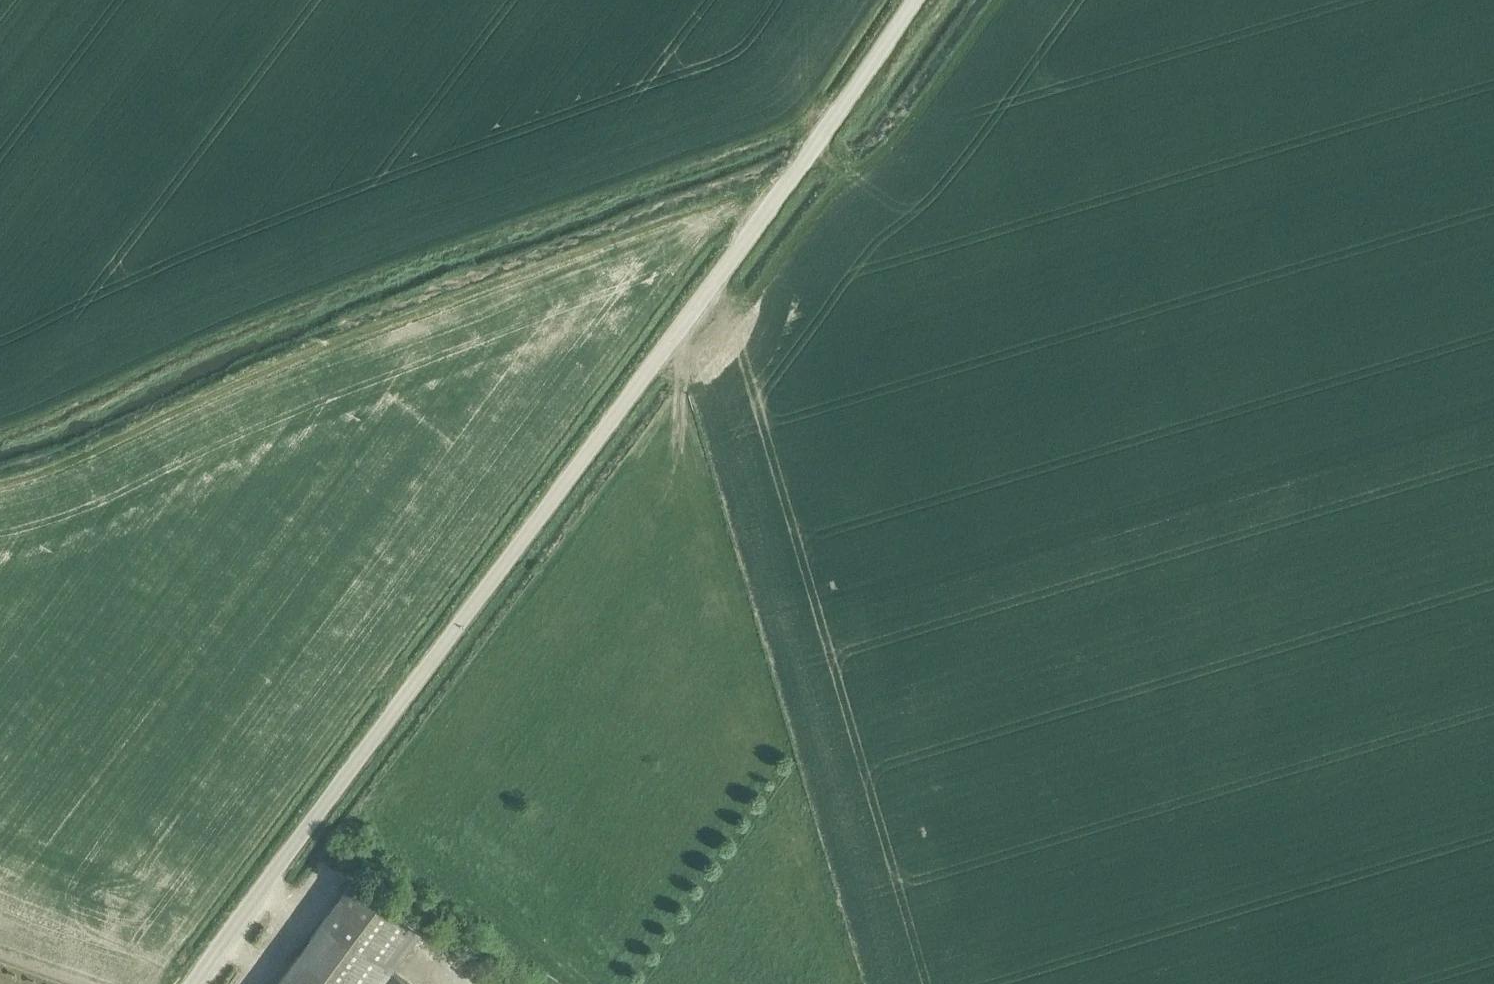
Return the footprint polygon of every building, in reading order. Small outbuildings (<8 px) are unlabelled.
[(392,972),(420,933),(351,882),(277,983),(408,983),(392,972)]
